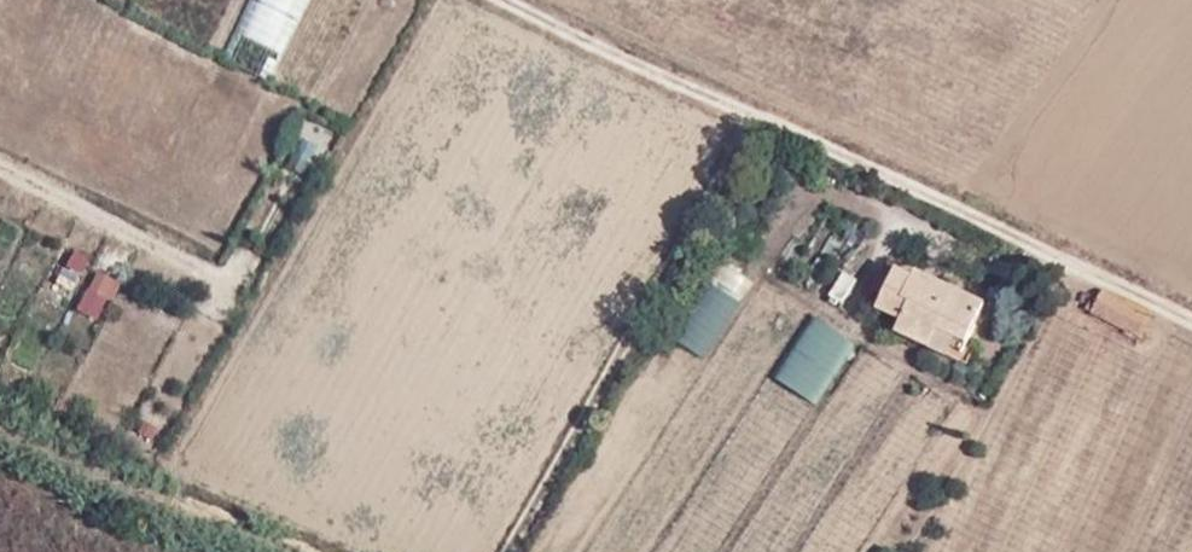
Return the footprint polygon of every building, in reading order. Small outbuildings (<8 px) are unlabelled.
[(266,76),(303,0),(247,0),(230,36),(248,44),(239,63),(266,76)] [(713,285),(740,300),(751,280),(724,265),(713,285)] [(93,269),(75,310),(102,322),(120,281),(93,269)] [(914,270),(912,274),(896,269),(876,309),(897,320),(892,333),(956,362),(983,303),(914,270)] [(678,344),(705,357),(734,299),(707,286),(678,344)] [(769,376),(814,404),(853,341),(808,314),(769,376)]
